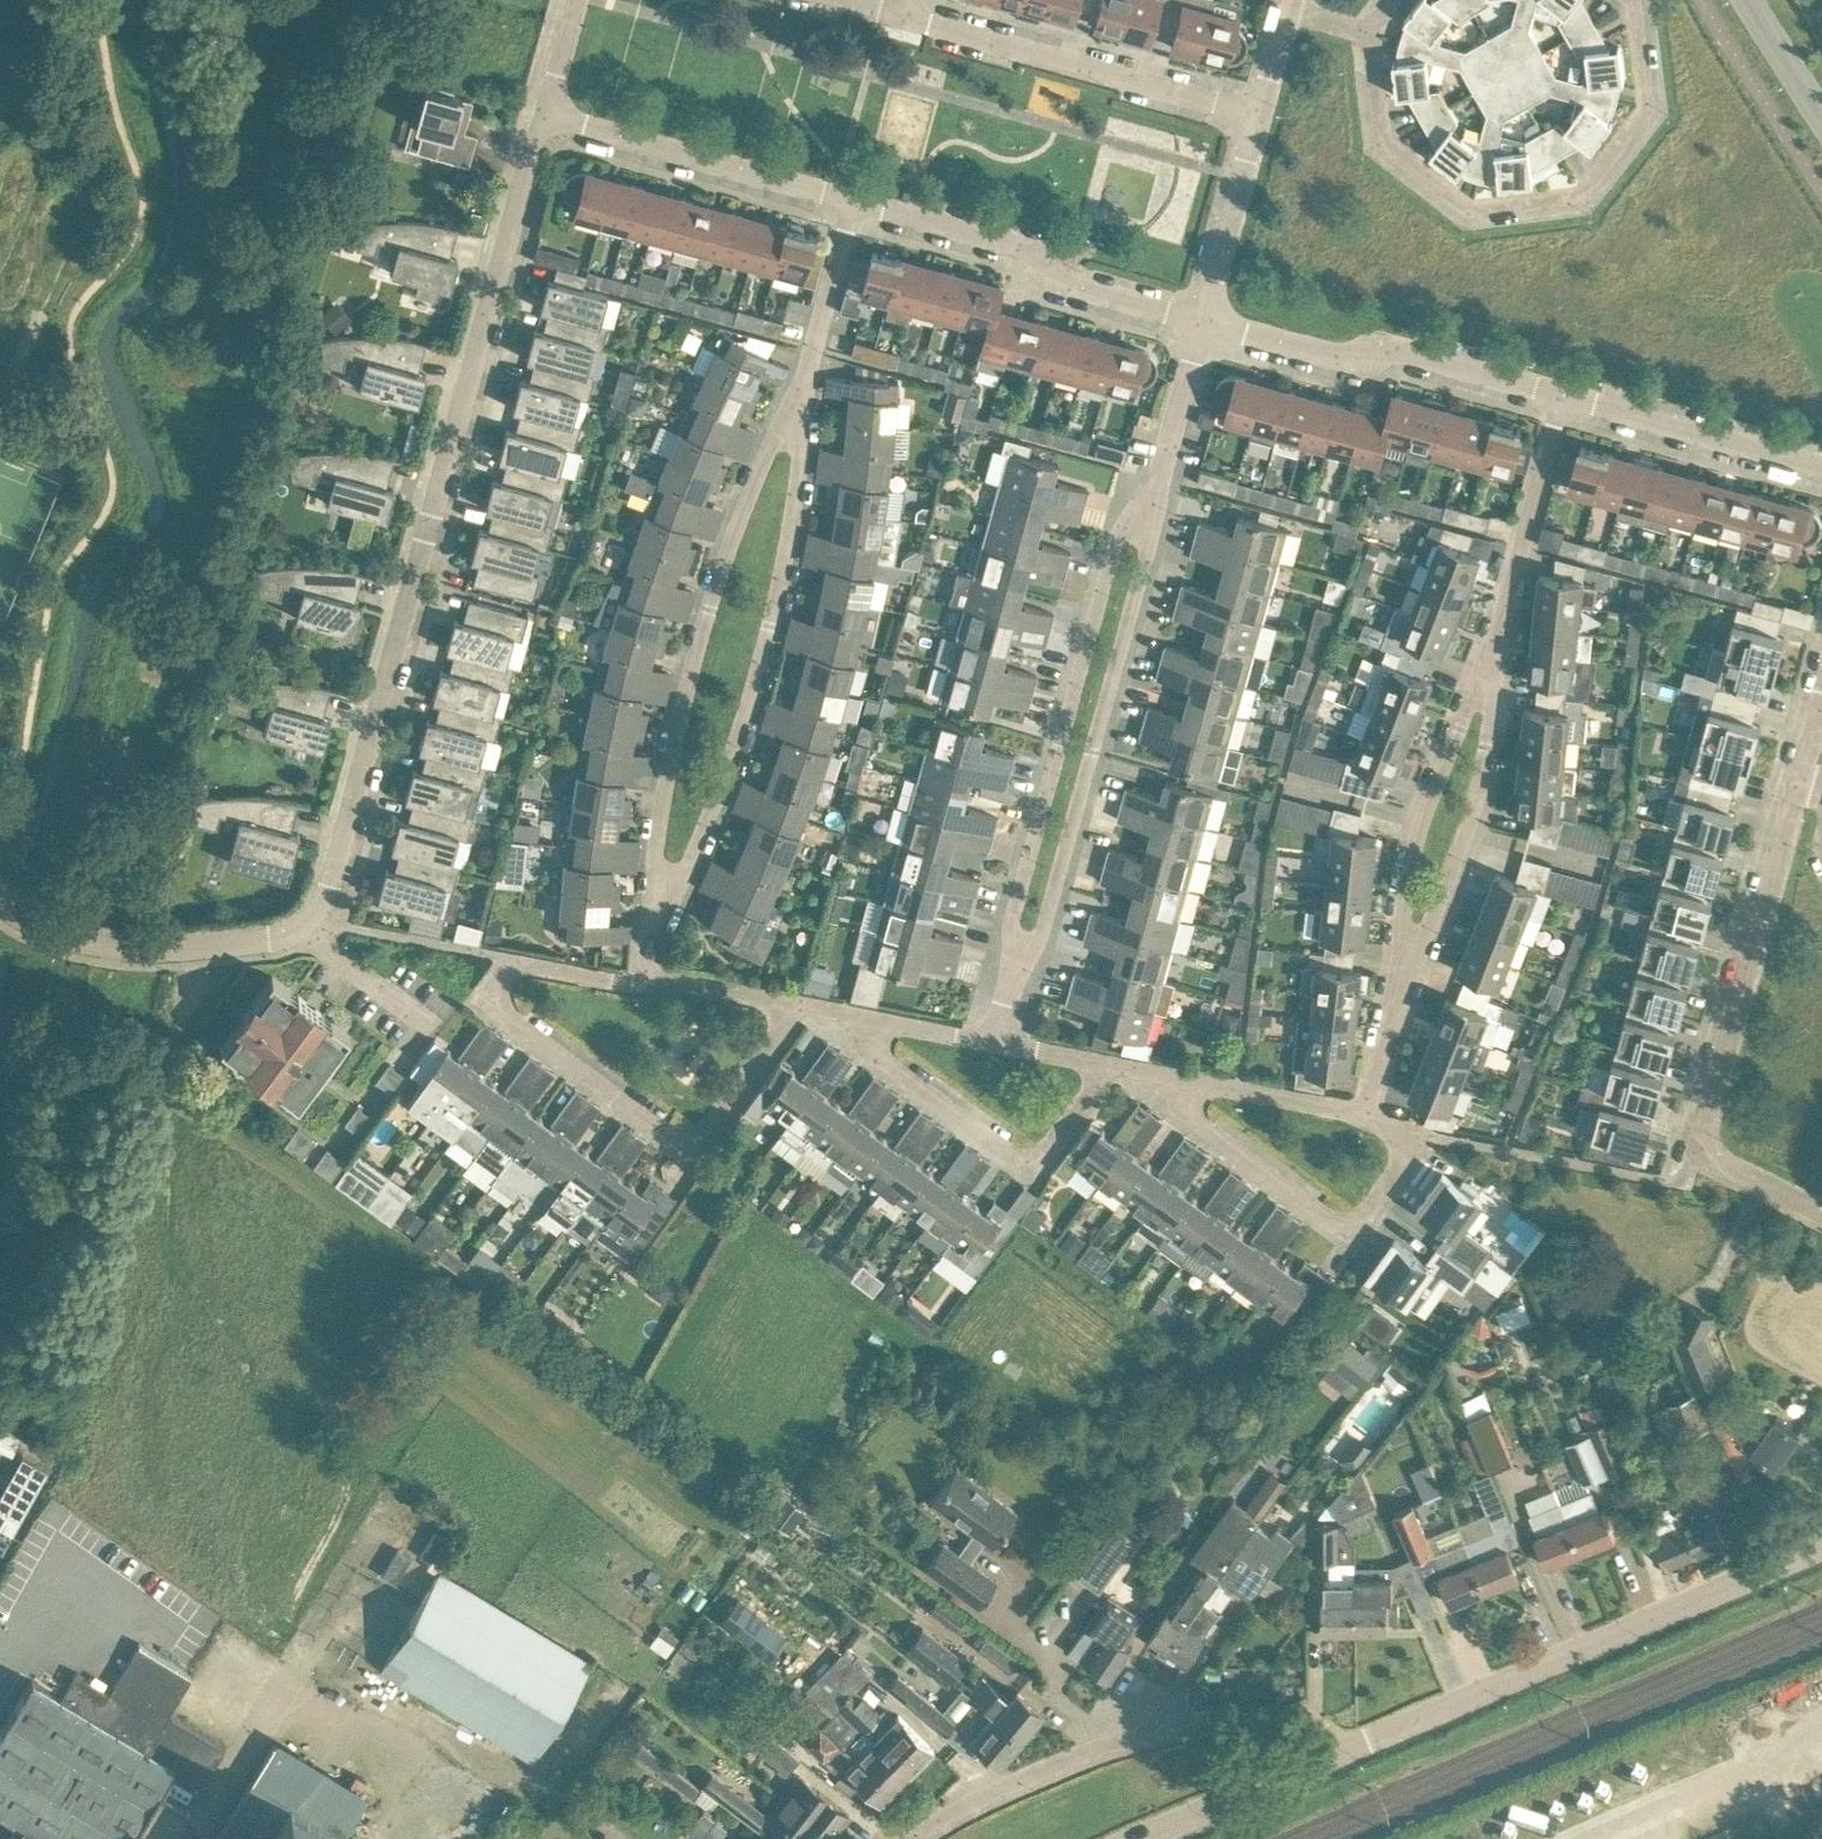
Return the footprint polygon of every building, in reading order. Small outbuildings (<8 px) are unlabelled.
[(1044,10),(1047,0),(1020,0),(1019,3),(1044,10)] [(1085,9),(1088,0),(1047,0),(1044,10),(1070,17),(1073,5),(1085,9)] [(1085,9),(1098,12),(1095,24),(1101,26),(1100,29),(1112,32),(1113,29),(1121,31),(1129,0),(1088,0),(1085,9)] [(1162,30),(1170,0),(1129,0),(1121,31),(1146,38),(1150,26),(1162,30)] [(1162,30),(1174,33),(1171,45),(1197,52),(1209,10),(1212,0),(1170,0),(1162,30)] [(1475,11),(1469,0),(1420,0),(1405,19),(1406,20),(1407,19),(1409,21),(1408,21),(1409,22),(1404,40),(1401,40),(1400,40),(1509,70),(1489,36),(1466,49),(1436,41),(1438,31),(1451,15),(1459,20),(1475,11)] [(1475,11),(1491,1),(1491,0),(1469,0),(1475,11)] [(1509,70),(1528,0),(1519,0),(1512,23),(1489,36),(1509,70)] [(1509,70),(1543,51),(1530,27),(1537,0),(1528,0),(1509,70)] [(1568,36),(1595,21),(1583,0),(1548,0),(1565,13),(1559,20),(1568,36)] [(1197,52),(1224,60),(1226,60),(1229,60),(1231,60),(1233,60),(1235,59),(1238,58),(1240,56),(1241,55),(1243,53),(1244,51),(1245,49),(1246,47),(1246,44),(1246,42),(1246,40),(1246,37),(1245,35),(1244,33),(1242,31),(1241,30),(1239,28),(1237,27),(1235,26),(1232,25),(1234,17),(1209,10),(1197,52)] [(1595,21),(1568,36),(1577,52),(1586,51),(1589,73),(1587,82),(1556,74),(1543,51),(1509,70),(1617,100),(1617,99),(1614,98),(1619,80),(1620,80),(1620,78),(1622,78),(1622,79),(1624,79),(1620,45),(1618,45),(1618,47),(1611,48),(1610,46),(1610,47),(1595,21)] [(1422,119),(1449,104),(1440,88),(1431,89),(1428,67),(1431,58),(1461,67),(1475,90),(1509,70),(1400,40),(1400,41),(1403,42),(1398,60),(1398,62),(1395,62),(1395,61),(1393,61),(1398,95),(1400,95),(1399,93),(1407,92),(1407,94),(1408,93),(1422,119)] [(1479,178),(1491,136),(1509,70),(1475,90),(1488,113),(1479,143),(1470,141),(1453,127),(1458,120),(1449,104),(1422,119),(1437,145),(1438,146),(1433,152),(1432,151),(1431,153),(1458,174),(1459,172),(1458,172),(1460,170),(1479,175),(1478,178),(1479,178)] [(1497,148),(1500,136),(1505,117),(1528,104),(1509,70),(1491,136),(1479,178),(1480,179),(1481,175),(1499,180),(1499,181),(1500,181),(1501,183),(1500,184),(1500,186),(1534,181),(1533,179),(1532,179),(1531,172),(1532,172),(1532,171),(1558,156),(1543,130),(1527,139),(1528,148),(1506,151),(1497,148)] [(1617,101),(1617,100),(1509,70),(1528,104),(1551,91),(1582,100),(1579,109),(1566,126),(1559,120),(1543,130),(1558,156),(1584,142),(1585,141),(1591,146),(1590,147),(1592,148),(1613,121),(1611,120),(1611,121),(1609,119),(1609,118),(1614,100),(1617,101)] [(468,164),(476,136),(477,134),(464,130),(473,100),(452,94),(454,89),(436,84),(435,89),(425,86),(414,124),(426,127),(419,151),(468,164)] [(1537,120),(1525,126),(1527,139),(1543,130),(1537,120)] [(612,177),(587,171),(585,170),(582,169),(580,169),(577,169),(575,170),(573,171),(571,172),(569,174),(567,175),(565,177),(564,180),(563,182),(563,184),(563,187),(563,189),(563,192),(564,194),(565,196),(567,198),(568,200),(570,201),(572,202),(577,204),(575,213),(601,220),(612,177)] [(612,177),(601,220),(626,227),(637,184),(612,177)] [(662,191),(637,184),(626,227),(651,233),(662,191)] [(651,233),(676,240),(687,198),(662,191),(651,233)] [(699,252),(700,247),(712,205),(704,203),(705,200),(693,196),(693,200),(687,198),(676,240),(674,245),(699,252)] [(736,212),(712,205),(700,247),(725,254),(736,212)] [(761,218),(736,212),(725,254),(750,261),(761,218)] [(774,267),(786,225),(761,218),(750,261),(774,267)] [(458,258),(449,256),(457,228),(466,230),(466,229),(458,227),(450,225),(435,222),(420,220),(406,220),(400,219),(390,220),(381,220),(375,220),(360,222),(345,225),(346,226),(353,225),(355,247),(375,252),(376,251),(375,250),(378,238),(398,244),(391,271),(419,279),(415,293),(435,299),(439,285),(450,288),(458,258)] [(798,278),(815,283),(825,247),(809,243),(812,232),(801,229),(802,224),(788,220),(789,220),(787,220),(786,225),(774,267),(799,274),(798,278)] [(540,244),(536,257),(560,263),(564,250),(540,244)] [(870,260),(854,255),(847,282),(862,287),(861,291),(887,299),(898,256),(895,255),(896,250),(886,247),(884,252),(872,249),(870,260)] [(924,263),(898,256),(887,299),(912,305),(924,263)] [(912,305),(937,312),(948,270),(924,263),(912,305)] [(582,287),(584,280),(586,273),(556,265),(553,279),(582,287)] [(586,270),(586,273),(584,280),(609,287),(612,277),(586,270)] [(973,277),(948,270),(937,312),(962,319),(973,277)] [(609,287),(634,294),(636,284),(612,277),(609,287)] [(962,319),(986,326),(987,326),(992,307),(993,307),(999,284),(973,277),(962,319)] [(548,278),(542,298),(540,307),(549,310),(543,330),(534,328),(602,347),(608,324),(599,322),(607,294),(582,287),(553,279),(548,278)] [(664,281),(661,290),(671,293),(673,284),(664,281)] [(661,290),(636,284),(634,294),(658,301),(661,290)] [(658,301),(683,308),(686,297),(671,293),(661,290),(658,301)] [(711,304),(686,297),(683,308),(708,314),(711,304)] [(334,304),(321,314),(337,333),(349,323),(334,304)] [(736,311),(711,304),(708,314),(733,321),(736,311)] [(733,321),(752,327),(756,312),(737,307),(736,311),(733,321)] [(1017,314),(993,307),(992,307),(987,326),(986,326),(980,349),(1005,356),(1017,314)] [(782,320),(756,312),(752,327),(778,334),(782,320)] [(1005,356),(1030,363),(1042,321),(1017,314),(1005,356)] [(1030,363),(1055,370),(1067,328),(1042,321),(1030,363)] [(526,357),(529,358),(535,360),(529,380),(520,378),(588,397),(594,374),(586,372),(593,346),(601,348),(602,347),(534,328),(526,357)] [(1091,335),(1067,328),(1055,370),(1080,377),(1091,335)] [(691,367),(704,373),(755,398),(760,389),(752,385),(760,369),(767,354),(724,332),(716,350),(702,343),(691,367)] [(426,373),(417,371),(425,343),(434,345),(434,344),(427,342),(419,340),(404,337),(397,336),(390,336),(374,335),(367,334),(359,334),(352,335),(344,335),(329,337),(321,338),(314,339),(314,341),(321,340),(324,362),(344,367),(344,366),(343,366),(347,353),(366,359),(359,386),(418,402),(424,382),(426,373)] [(1080,377),(1105,384),(1116,341),(1091,335),(1080,377)] [(854,339),(850,353),(875,360),(879,346),(854,339)] [(1133,382),(1135,383),(1137,383),(1140,383),(1142,383),(1144,383),(1147,382),(1149,380),(1151,379),(1152,377),(1154,375),(1155,373),(1156,371),(1156,368),(1156,366),(1156,363),(1156,361),(1155,359),(1153,356),(1151,353),(1150,352),(1149,351),(1147,351),(1146,350),(1144,349),(1116,341),(1105,384),(1130,391),(1133,382)] [(899,352),(879,346),(875,360),(895,366),(898,355),(899,352)] [(898,355),(895,366),(920,373),(923,362),(898,355)] [(948,369),(923,362),(920,373),(945,379),(946,376),(948,369)] [(704,373),(686,414),(729,433),(735,420),(743,403),(751,407),(755,398),(704,373)] [(1265,382),(1238,375),(1236,374),(1233,374),(1231,374),(1229,375),(1227,375),(1224,377),(1223,378),(1221,379),(1219,381),(1218,383),(1217,385),(1216,388),(1216,390),(1216,392),(1216,395),(1217,397),(1217,399),(1219,401),(1220,403),(1222,405),(1223,406),(1225,407),(1228,408),(1230,409),(1228,417),(1253,424),(1265,382)] [(946,376),(945,379),(943,386),(968,393),(971,383),(946,376)] [(838,410),(837,420),(893,426),(898,380),(850,377),(847,411),(838,410)] [(588,398),(588,397),(520,378),(512,407),(521,410),(515,430),(507,428),(506,428),(574,447),(580,424),(572,422),(579,396),(588,398)] [(1275,443),(1290,389),(1265,382),(1253,424),(1250,436),(1275,443)] [(947,389),(940,414),(959,419),(966,395),(947,389)] [(1315,396),(1290,389),(1275,443),(1274,448),(1299,455),(1303,438),(1315,396)] [(630,393),(626,408),(637,412),(643,409),(646,397),(630,393)] [(1384,435),(1385,436),(1409,442),(1421,400),(1395,393),(1389,416),(1390,416),(1384,435)] [(1315,396),(1303,438),(1328,445),(1340,403),(1315,396)] [(1421,400),(1409,442),(1434,449),(1446,407),(1448,401),(1442,399),(1442,400),(1430,396),(1429,402),(1421,400)] [(1365,410),(1340,403),(1328,445),(1353,452),(1365,410)] [(1446,407),(1434,449),(1459,456),(1471,414),(1446,407)] [(1217,413),(1202,409),(1198,423),(1214,427),(1217,413)] [(1139,410),(1136,423),(1149,426),(1152,414),(1139,410)] [(1390,416),(1389,416),(1365,410),(1353,452),(1379,459),(1385,436),(1384,435),(1390,416)] [(962,413),(960,424),(985,430),(987,424),(987,420),(962,413)] [(1012,430),(1014,420),(989,413),(987,420),(987,424),(1012,430)] [(669,455),(720,477),(724,467),(716,464),(723,447),(729,433),(686,414),(669,455)] [(1459,456),(1484,463),(1496,421),(1471,414),(1459,456)] [(889,470),(893,426),(837,420),(837,431),(845,431),(842,464),(889,470)] [(1039,427),(1014,420),(1012,430),(1036,437),(1039,427)] [(1511,465),(1527,470),(1535,442),(1519,438),(1522,428),(1496,421),(1484,463),(1510,470),(1511,465)] [(975,429),(960,425),(956,440),(965,442),(973,437),(975,429)] [(1036,437),(1061,444),(1064,434),(1039,427),(1036,437)] [(498,457),(501,458),(507,460),(502,480),(493,478),(560,497),(567,474),(558,472),(565,446),(574,448),(574,447),(506,428),(498,457)] [(1061,444),(1086,451),(1089,440),(1064,434),(1061,444)] [(1027,456),(1031,443),(1004,436),(1001,450),(1007,451),(998,482),(1083,505),(1088,489),(1058,481),(1057,485),(1051,483),(1056,464),(1027,456)] [(1123,461),(1127,447),(1097,439),(1094,453),(1123,461)] [(1564,451),(1556,478),(1572,482),(1570,487),(1596,494),(1608,451),(1582,444),(1579,455),(1564,451)] [(394,488),(386,486),(393,458),(402,460),(403,459),(395,457),(388,455),(373,452),(365,451),(358,450),(343,449),(327,449),(320,450),(312,450),(305,451),(297,452),(290,453),(282,454),(282,456),(290,454),(292,477),(311,482),(315,468),(335,474),(327,501),(356,509),(354,514),(374,519),(375,514),(386,518),(392,497),(394,488)] [(1621,501),(1633,458),(1608,451),(1596,494),(1621,501)] [(652,496),(652,497),(697,514),(709,483),(717,486),(720,477),(669,455),(659,477),(630,467),(623,486),(652,496)] [(1633,458),(1621,501),(1617,518),(1641,525),(1658,465),(1660,459),(1654,458),(1642,455),(1641,460),(1633,458)] [(829,496),(827,506),(883,515),(887,487),(889,470),(842,464),(840,479),(837,498),(829,496)] [(1683,472),(1658,465),(1641,525),(1666,531),(1671,514),(1683,472)] [(1239,478),(1202,468),(1198,482),(1235,492),(1238,482),(1239,478)] [(1708,479),(1683,472),(1671,514),(1696,521),(1708,479)] [(560,498),(560,497),(493,478),(487,498),(485,507),(494,510),(488,530),(479,528),(546,547),(553,524),(544,522),(552,496),(560,498)] [(1732,486),(1708,479),(1696,521),(1721,528),(1732,486)] [(1083,505),(998,482),(990,512),(1039,526),(1044,507),(1050,509),(1049,513),(1079,521),(1083,505)] [(1260,499),(1262,488),(1238,482),(1235,492),(1260,499)] [(1757,493),(1732,486),(1721,528),(1745,535),(1757,493)] [(1369,493),(1366,503),(1391,510),(1393,503),(1394,499),(1396,493),(1396,491),(1384,487),(1381,496),(1369,493)] [(1260,499),(1285,506),(1287,495),(1262,488),(1260,499)] [(1393,503),(1418,510),(1421,499),(1396,493),(1394,499),(1393,503)] [(1782,500),(1757,493),(1745,535),(1770,542),(1782,500)] [(1309,512),(1312,502),(1287,495),(1285,506),(1309,512)] [(637,539),(690,558),(694,548),(685,545),(691,528),(697,514),(652,497),(637,539)] [(1421,499),(1418,510),(1443,517),(1446,506),(1421,499)] [(1782,500),(1770,542),(1796,549),(1799,541),(1801,541),(1804,542),(1805,542),(1808,541),(1809,541),(1813,540),(1815,538),(1817,536),(1818,535),(1819,534),(1820,532),(1821,530),(1821,528),(1821,526),(1821,522),(1821,521),(1821,519),(1821,518),(1820,516),(1819,514),(1818,513),(1817,512),(1816,510),(1814,509),(1812,508),(1810,507),(1782,500)] [(1337,509),(1312,502),(1309,512),(1334,519),(1335,516),(1337,509)] [(1447,503),(1446,506),(1443,517),(1462,522),(1465,508),(1447,503)] [(876,559),(883,515),(827,506),(825,516),(834,517),(831,535),(829,550),(876,559)] [(1462,522),(1487,529),(1491,515),(1465,508),(1462,522)] [(1034,545),(1039,526),(990,512),(981,543),(1066,567),(1071,551),(1041,542),(1040,547),(1034,545)] [(1200,520),(1195,536),(1280,560),(1289,528),(1240,514),(1234,534),(1228,532),(1229,528),(1200,520)] [(1332,526),(1357,533),(1360,523),(1335,516),(1334,519),(1332,526)] [(1467,549),(1473,533),(1474,533),(1432,521),(1427,534),(1422,532),(1412,557),(1430,564),(1471,579),(1474,572),(1482,575),(1489,558),(1467,549)] [(471,557),(474,558),(480,559),(473,581),(532,598),(539,574),(531,572),(538,546),(546,548),(546,547),(479,528),(471,557)] [(1559,549),(1585,556),(1589,542),(1563,535),(1559,549)] [(1295,564),(1280,560),(1195,536),(1191,552),(1220,561),(1221,556),(1228,558),(1222,577),(1272,590),(1287,595),(1295,564)] [(1358,536),(1353,551),(1359,553),(1364,539),(1358,536)] [(637,539),(623,582),(668,596),(673,582),(679,564),(687,567),(690,558),(637,539)] [(1372,541),(1362,565),(1372,569),(1381,544),(1372,541)] [(1585,556),(1605,561),(1608,551),(1609,547),(1589,542),(1585,556)] [(1062,583),(1066,567),(981,543),(973,574),(1022,588),(1027,569),(1033,571),(1032,575),(1062,583)] [(900,563),(914,566),(917,566),(922,548),(916,546),(901,554),(900,563)] [(914,566),(900,563),(876,559),(829,550),(826,565),(822,583),(814,581),(812,591),(867,603),(873,576),(897,582),(898,575),(911,578),(914,566)] [(1605,561),(1630,568),(1632,558),(1608,551),(1605,561)] [(1540,573),(1537,600),(1581,604),(1595,606),(1597,585),(1583,584),(1585,563),(1557,555),(1555,575),(1540,573)] [(1630,568),(1655,575),(1657,565),(1632,558),(1630,568)] [(363,603),(354,600),(362,573),(371,575),(371,574),(364,572),(356,570),(349,568),(341,567),(334,566),(326,565),(319,565),(311,564),(296,564),(288,565),(280,565),(273,566),(265,567),(258,568),(250,569),(251,571),(258,569),(260,591),(280,597),(281,596),(280,595),(283,583),(303,589),(295,616),(355,632),(363,603)] [(1468,587),(1471,579),(1430,564),(1421,588),(1470,606),(1476,590),(1468,587)] [(1363,593),(1372,569),(1362,565),(1353,589),(1363,593)] [(1682,571),(1657,565),(1655,575),(1679,582),(1682,571)] [(964,605),(1049,628),(1054,612),(1024,604),(1023,608),(1017,607),(1022,588),(973,574),(957,570),(949,601),(964,605)] [(1679,582),(1704,589),(1707,578),(1682,571),(1679,582)] [(1178,598),(1189,601),(1263,621),(1272,590),(1222,577),(1217,596),(1211,594),(1212,590),(1183,581),(1178,598)] [(1732,585),(1707,578),(1704,589),(1729,595),(1732,585)] [(618,597),(610,625),(665,640),(668,630),(659,628),(664,610),(668,596),(623,582),(618,597)] [(1757,592),(1732,585),(1729,595),(1754,602),(1756,595),(1757,592)] [(1330,588),(1323,606),(1337,610),(1344,592),(1330,588)] [(1421,588),(1412,612),(1452,627),(1455,620),(1463,623),(1470,606),(1421,588)] [(857,646),(867,603),(812,591),(809,601),(818,603),(814,620),(811,635),(857,646)] [(1754,602),(1752,609),(1781,617),(1785,603),(1756,595),(1754,602)] [(469,598),(463,620),(454,618),(446,647),(514,665),(514,664),(506,662),(513,636),(522,638),(528,614),(469,598)] [(1263,621),(1189,601),(1178,598),(1174,614),(1203,622),(1204,618),(1211,619),(1205,638),(1255,652),(1263,621)] [(1578,630),(1581,604),(1537,600),(1535,626),(1578,630)] [(1045,645),(1049,628),(964,605),(956,636),(1005,649),(1010,631),(1016,632),(1015,636),(1045,645)] [(1452,627),(1412,612),(1397,606),(1382,644),(1387,646),(1429,662),(1434,649),(1443,652),(1450,655),(1457,638),(1450,635),(1452,627)] [(1738,606),(1726,650),(1777,664),(1785,636),(1777,634),(1781,619),(1782,619),(1782,618),(1781,617),(1752,609),(1738,606)] [(918,613),(907,610),(903,622),(915,625),(918,613)] [(1643,611),(1642,611),(1632,610),(1630,636),(1640,637),(1643,611)] [(1313,622),(1309,635),(1325,639),(1330,626),(1313,622)] [(599,668),(645,679),(649,665),(654,647),(662,650),(665,640),(610,625),(602,652),(599,668)] [(1578,630),(1535,626),(1532,651),(1591,657),(1594,632),(1578,630)] [(794,665),(791,675),(846,690),(854,663),(857,646),(811,635),(807,650),(802,667),(794,665)] [(1309,635),(1300,665),(1314,669),(1325,639),(1309,635)] [(999,668),(1005,649),(956,636),(947,667),(1032,690),(1037,674),(1007,666),(1006,670),(999,668)] [(1638,662),(1640,637),(1630,636),(1627,661),(1638,662)] [(1165,643),(1161,659),(1246,683),(1255,652),(1205,638),(1200,657),(1194,656),(1195,651),(1165,643)] [(1367,683),(1371,684),(1422,704),(1432,679),(1423,676),(1429,662),(1387,646),(1383,657),(1378,655),(1367,683)] [(1777,664),(1726,650),(1712,646),(1705,672),(1719,676),(1714,694),(1757,706),(1762,690),(1770,692),(1777,664)] [(508,688),(514,665),(446,647),(455,650),(449,670),(440,668),(432,697),(500,715),(501,714),(492,712),(499,686),(508,688)] [(1537,693),(1583,698),(1590,699),(1595,658),(1591,657),(1532,651),(1531,659),(1526,659),(1525,671),(1530,671),(1529,678),(1539,679),(1537,693)] [(1194,681),(1189,699),(1188,700),(1238,714),(1246,683),(1161,659),(1157,676),(1186,684),(1187,679),(1194,681)] [(1314,669),(1300,665),(1292,696),(1302,699),(1314,669)] [(1323,666),(1313,690),(1323,693),(1333,669),(1323,666)] [(1028,706),(1032,690),(947,667),(939,698),(988,712),(993,692),(999,694),(998,698),(1028,706)] [(599,668),(589,712),(644,724),(646,714),(638,712),(642,694),(645,679),(599,668)] [(833,733),(846,690),(791,675),(789,685),(797,687),(792,704),(788,719),(833,733)] [(1649,677),(1647,687),(1661,691),(1663,681),(1649,677)] [(331,718),(322,715),(330,688),(339,690),(339,688),(332,686),(325,685),(317,683),(310,682),(302,681),(295,680),(287,680),(279,679),(272,679),(264,679),(256,680),(249,680),(241,681),(234,682),(219,684),(219,686),(226,684),(229,706),(249,712),(249,710),(248,710),(252,698),(271,703),(264,731),(323,747),(331,718)] [(1361,708),(1372,712),(1413,728),(1422,704),(1371,684),(1361,708)] [(1314,717),(1323,693),(1313,690),(1304,714),(1314,717)] [(1753,722),(1757,706),(1714,694),(1700,690),(1688,734),(1702,738),(1753,752),(1761,724),(1753,722)] [(1526,707),(1524,733),(1567,738),(1585,740),(1588,713),(1581,712),(1583,698),(1537,693),(1536,708),(1526,707)] [(878,715),(878,713),(882,700),(867,696),(863,711),(878,715)] [(441,700),(436,720),(427,718),(419,746),(487,765),(487,764),(478,762),(486,736),(494,738),(500,715),(432,697),(441,700)] [(1149,705),(1144,721),(1228,746),(1238,714),(1188,700),(1183,719),(1177,717),(1178,713),(1149,705)] [(583,739),(580,756),(627,764),(630,750),(633,732),(642,734),(644,724),(589,712),(583,739)] [(1372,712),(1363,736),(1404,752),(1413,728),(1372,712)] [(875,726),(873,733),(884,736),(890,716),(878,713),(878,715),(875,726)] [(934,715),(925,747),(1010,770),(1014,754),(985,746),(984,750),(977,748),(983,729),(934,715)] [(769,748),(766,757),(819,775),(829,749),(833,733),(788,719),(783,733),(777,750),(769,748)] [(1228,746),(1144,721),(1140,737),(1169,745),(1170,741),(1177,743),(1171,762),(1220,776),(1228,746)] [(870,743),(873,733),(875,726),(861,722),(856,738),(870,743)] [(1303,729),(1298,742),(1313,748),(1318,735),(1303,729)] [(1564,764),(1567,738),(1524,733),(1523,741),(1515,741),(1514,759),(1564,764)] [(1341,786),(1369,793),(1384,797),(1389,776),(1394,777),(1404,752),(1363,736),(1354,759),(1349,757),(1341,786)] [(1745,780),(1753,752),(1702,738),(1690,782),(1733,794),(1737,778),(1745,780)] [(1626,770),(1629,744),(1618,743),(1616,769),(1626,770)] [(480,788),(487,765),(419,746),(419,747),(427,750),(422,770),(413,768),(405,797),(473,815),(473,814),(465,812),(472,786),(480,788)] [(1005,787),(1010,770),(925,747),(917,778),(966,791),(971,772),(977,774),(976,778),(1005,787)] [(580,756),(573,800),(629,808),(630,798),(622,797),(624,779),(627,764),(580,756)] [(805,818),(819,775),(766,757),(763,767),(771,770),(765,787),(760,801),(805,818)] [(1519,777),(1518,785),(1562,789),(1574,790),(1576,765),(1564,764),(1514,759),(1512,776),(1519,777)] [(1624,796),(1626,770),(1616,769),(1613,795),(1624,796)] [(960,810),(966,791),(917,778),(908,809),(993,832),(998,816),(968,807),(967,812),(960,810)] [(1122,801),(1189,820),(1207,825),(1216,793),(1167,779),(1161,799),(1155,797),(1156,793),(1126,785),(1122,801)] [(193,782),(191,791),(197,797),(198,797),(204,796),(206,796),(208,787),(202,780),(193,782)] [(1737,812),(1735,811),(1729,809),(1733,794),(1690,782),(1678,826),(1729,840),(1737,812)] [(1557,844),(1565,815),(1559,814),(1562,789),(1518,785),(1517,793),(1510,792),(1508,810),(1516,811),(1535,813),(1529,836),(1557,844)] [(228,861),(287,878),(299,833),(291,830),(298,803),(307,805),(308,803),(285,798),(263,795),(232,794),(204,796),(198,797),(187,799),(188,801),(195,799),(197,821),(217,827),(217,825),(220,813),(240,819),(228,861)] [(414,800),(408,820),(399,818),(397,827),(391,846),(459,865),(459,864),(451,862),(458,836),(467,838),(473,815),(405,797),(414,800)] [(573,800),(567,844),(614,850),(616,835),(618,817),(627,818),(629,808),(573,800)] [(740,829),(736,838),(788,859),(799,833),(805,818),(760,801),(755,815),(748,832),(740,829)] [(1207,825),(1189,820),(1122,801),(1118,817),(1147,826),(1148,821),(1154,823),(1149,842),(1198,856),(1207,825)] [(1334,835),(1331,858),(1375,863),(1378,837),(1358,834),(1364,812),(1336,805),(1328,833),(1334,835)] [(989,848),(993,832),(908,809),(900,839),(948,853),(954,834),(960,836),(959,840),(989,848)] [(1258,816),(1252,837),(1262,840),(1268,819),(1258,816)] [(1729,841),(1729,840),(1678,826),(1665,870),(1717,884),(1725,856),(1717,853),(1721,838),(1729,841)] [(1247,836),(1244,846),(1261,850),(1262,840),(1252,837),(1247,836)] [(512,837),(512,879),(529,879),(529,837),(512,837)] [(771,900),(788,859),(736,838),(732,847),(740,851),(733,868),(727,881),(771,900)] [(943,872),(948,853),(900,839),(891,870),(976,893),(980,877),(951,869),(950,873),(943,872)] [(1109,847),(1105,863),(1189,886),(1190,886),(1198,856),(1149,842),(1144,861),(1138,859),(1139,855),(1109,847)] [(562,889),(618,894),(619,884),(610,883),(612,865),(614,850),(567,844),(564,861),(562,889)] [(394,870),(385,868),(377,897),(388,900),(387,905),(400,907),(401,904),(413,907),(408,927),(440,934),(445,914),(437,912),(445,886),(453,888),(459,865),(391,846),(391,847),(400,850),(394,870)] [(1268,851),(1265,877),(1276,878),(1279,852),(1268,851)] [(1497,872),(1487,897),(1528,913),(1537,889),(1544,891),(1552,863),(1524,855),(1517,879),(1497,872)] [(1372,888),(1375,863),(1331,858),(1328,884),(1376,889),(1372,888)] [(1190,886),(1189,886),(1105,863),(1101,879),(1130,887),(1131,883),(1137,885),(1132,904),(1181,917),(1190,886)] [(1235,898),(1255,904),(1259,872),(1247,869),(1245,875),(1249,880),(1247,885),(1237,890),(1235,898)] [(971,910),(976,893),(891,870),(882,901),(931,915),(937,896),(943,897),(942,902),(971,910)] [(1713,899),(1711,899),(1705,897),(1709,882),(1717,885),(1717,884),(1665,870),(1653,914),(1705,928),(1713,899)] [(849,877),(835,873),(832,886),(846,890),(849,877)] [(1265,877),(1262,902),(1273,904),(1276,878),(1265,877)] [(771,900),(727,881),(721,895),(713,911),(706,908),(701,918),(733,933),(727,944),(761,960),(773,935),(759,928),(771,900)] [(1328,884),(1325,910),(1369,914),(1370,906),(1377,907),(1379,890),(1376,890),(1376,889),(1328,884)] [(562,889),(557,934),(606,937),(607,921),(609,903),(617,904),(618,894),(562,889)] [(1487,897),(1478,921),(1518,937),(1528,913),(1487,897)] [(926,933),(931,915),(882,901),(874,932),(959,955),(963,939),(934,931),(933,935),(926,933)] [(1092,908),(1088,925),(1173,948),(1181,917),(1132,904),(1127,922),(1121,921),(1122,916),(1092,908)] [(158,906),(153,921),(168,925),(170,916),(165,908),(158,906)] [(838,921),(841,910),(826,906),(823,917),(838,921)] [(1366,941),(1369,914),(1325,910),(1315,908),(1312,935),(1327,937),(1325,951),(1355,954),(1356,940),(1366,941)] [(1705,928),(1653,914),(1641,958),(1693,972),(1700,943),(1692,941),(1696,926),(1705,928)] [(459,918),(453,935),(478,940),(483,925),(459,918)] [(1478,921),(1468,945),(1509,960),(1518,937),(1478,921)] [(1164,979),(1173,948),(1088,925),(1083,941),(1113,949),(1114,945),(1120,947),(1115,965),(1164,979)] [(1576,931),(1567,955),(1577,959),(1586,935),(1576,931)] [(860,960),(849,997),(876,1003),(885,969),(914,977),(920,957),(926,959),(925,963),(954,971),(959,955),(874,932),(866,962),(860,960)] [(1230,963),(1235,965),(1248,968),(1251,936),(1238,932),(1230,963)] [(1499,985),(1509,960),(1468,945),(1459,969),(1467,973),(1462,986),(1489,997),(1494,984),(1499,985)] [(1355,954),(1325,951),(1311,949),(1310,964),(1304,963),(1301,990),(1316,992),(1360,997),(1360,988),(1368,989),(1369,975),(1370,971),(1353,969),(1355,954)] [(1567,983),(1577,959),(1567,955),(1557,979),(1567,983)] [(1693,972),(1641,958),(1629,1002),(1681,1015),(1688,987),(1680,985),(1684,970),(1693,972)] [(809,963),(803,986),(817,990),(823,967),(809,963)] [(1075,970),(1071,986),(1156,1010),(1164,979),(1115,965),(1110,984),(1104,982),(1105,978),(1075,970)] [(1248,968),(1235,965),(1227,996),(1244,1000),(1248,968)] [(349,1032),(306,999),(272,974),(220,1044),(297,1102),(349,1032)] [(1253,984),(1250,1010),(1260,1011),(1263,985),(1253,984)] [(1127,1036),(1123,1050),(1150,1055),(1154,1041),(1147,1040),(1156,1010),(1071,986),(1066,1002),(1096,1010),(1097,1006),(1103,1008),(1098,1028),(1127,1036)] [(1438,1021),(1479,1037),(1493,1043),(1503,1018),(1498,1016),(1503,1002),(1489,997),(1462,986),(1457,1000),(1448,996),(1438,1021)] [(1357,1022),(1360,997),(1316,992),(1313,1017),(1357,1022)] [(1676,1031),(1675,1031),(1668,1029),(1672,1014),(1681,1016),(1681,1015),(1629,1002),(1617,1045),(1669,1059),(1676,1031)] [(1241,1013),(1227,1009),(1223,1024),(1237,1027),(1241,1013)] [(1541,1009),(1538,1016),(1552,1022),(1555,1014),(1541,1009)] [(1258,1037),(1260,1011),(1250,1010),(1247,1036),(1258,1037)] [(1297,1041),(1310,1043),(1354,1048),(1357,1022),(1313,1017),(1299,1016),(1297,1041)] [(1438,1021),(1429,1045),(1469,1061),(1479,1037),(1438,1021)] [(422,1079),(406,1102),(430,1119),(482,1048),(471,1040),(459,1056),(434,1037),(410,1070),(422,1079)] [(1354,1048),(1310,1043),(1297,1041),(1295,1068),(1298,1068),(1296,1083),(1325,1088),(1327,1072),(1351,1074),(1354,1048)] [(1429,1045),(1419,1069),(1460,1085),(1469,1061),(1429,1045)] [(1522,1045),(1518,1053),(1521,1054),(1527,1056),(1533,1059),(1536,1050),(1522,1045)] [(1668,1060),(1669,1059),(1617,1045),(1612,1065),(1592,1060),(1586,1083),(1605,1089),(1657,1103),(1664,1075),(1656,1073),(1660,1058),(1668,1060)] [(492,1056),(482,1048),(430,1119),(453,1136),(493,1081),(481,1072),(492,1056)] [(1527,1056),(1518,1080),(1527,1084),(1537,1060),(1533,1059),(1527,1056)] [(766,1103),(788,1120),(826,1069),(815,1061),(803,1077),(780,1059),(743,1110),(754,1119),(766,1103)] [(375,1080),(393,1093),(407,1075),(389,1062),(375,1080)] [(803,1149),(812,1137),(837,1101),(825,1093),(837,1077),(826,1069),(788,1120),(780,1132),(803,1149)] [(1425,1121),(1434,1123),(1454,1127),(1459,1113),(1450,1110),(1460,1085),(1419,1069),(1409,1094),(1432,1103),(1425,1121)] [(505,1089),(493,1081),(453,1136),(476,1153),(528,1082),(517,1074),(505,1089)] [(1518,1108),(1527,1084),(1518,1080),(1508,1104),(1518,1108)] [(539,1090),(528,1082),(476,1153),(474,1155),(497,1172),(539,1114),(527,1105),(539,1090)] [(1644,1148),(1650,1128),(1652,1121),(1652,1119),(1651,1118),(1644,1116),(1648,1102),(1656,1104),(1657,1103),(1605,1089),(1586,1083),(1585,1083),(1580,1100),(1601,1106),(1593,1134),(1600,1136),(1595,1154),(1620,1159),(1620,1158),(1618,1157),(1622,1142),(1644,1148)] [(837,1101),(812,1137),(803,1149),(826,1166),(835,1154),(872,1103),(861,1095),(849,1110),(837,1101)] [(883,1111),(872,1103),(835,1154),(858,1170),(883,1135),(871,1126),(883,1111)] [(344,1122),(362,1135),(375,1117),(357,1104),(344,1122)] [(539,1114),(497,1172),(490,1182),(513,1199),(519,1191),(574,1116),(563,1108),(551,1123),(539,1114)] [(1528,1110),(1521,1135),(1539,1140),(1546,1115),(1528,1110)] [(585,1124),(574,1116),(519,1191),(542,1208),(585,1148),(573,1139),(585,1124)] [(1077,1163),(1100,1180),(1138,1129),(1127,1121),(1115,1137),(1092,1120),(1056,1169),(1066,1177),(1077,1163)] [(283,1143),(302,1157),(315,1139),(297,1125),(283,1143)] [(895,1144),(883,1135),(858,1170),(881,1187),(918,1136),(907,1128),(895,1144)] [(1149,1137),(1138,1129),(1100,1180),(1123,1197),(1149,1162),(1137,1153),(1149,1137)] [(895,1216),(904,1204),(929,1169),(917,1160),(929,1144),(918,1136),(881,1187),(872,1199),(895,1216)] [(597,1157),(585,1148),(542,1208),(564,1225),(583,1200),(620,1149),(609,1141),(597,1157)] [(313,1165),(331,1178),(344,1160),(326,1147),(313,1165)] [(594,1232),(631,1182),(619,1173),(631,1157),(620,1149),(583,1200),(564,1225),(587,1242),(594,1232)] [(1161,1171),(1149,1162),(1123,1197),(1146,1214),(1184,1163),(1173,1155),(1161,1171)] [(941,1178),(929,1169),(904,1204),(927,1221),(964,1170),(953,1162),(941,1178)] [(1195,1196),(1189,1191),(1183,1187),(1195,1171),(1184,1163),(1146,1214),(1170,1231),(1189,1204),(1195,1196)] [(346,1164),(335,1181),(367,1204),(379,1188),(346,1164)] [(714,1174),(703,1166),(695,1176),(706,1184),(714,1174)] [(975,1178),(964,1170),(927,1221),(950,1238),(976,1203),(964,1194),(975,1178)] [(1437,1246),(1476,1274),(1495,1249),(1464,1226),(1482,1200),(1474,1194),(1477,1191),(1478,1190),(1463,1178),(1462,1180),(1459,1184),(1443,1172),(1417,1207),(1449,1230),(1437,1246)] [(643,1191),(631,1182),(594,1232),(631,1260),(676,1198),(662,1187),(659,1192),(648,1185),(643,1191)] [(379,1188),(367,1204),(391,1221),(405,1201),(382,1184),(379,1188)] [(1189,1204),(1170,1231),(1159,1244),(1183,1261),(1193,1248),(1230,1197),(1219,1189),(1207,1204),(1195,1196),(1189,1204)] [(1193,1248),(1216,1265),(1241,1229),(1229,1220),(1241,1205),(1230,1197),(1193,1248)] [(1031,1202),(1020,1218),(1034,1229),(1046,1212),(1031,1202)] [(941,1250),(975,1275),(1019,1217),(1006,1208),(1003,1213),(992,1205),(988,1211),(976,1203),(950,1238),(941,1250)] [(412,1228),(421,1214),(407,1205),(398,1219),(412,1228)] [(777,1207),(770,1216),(782,1224),(789,1216),(777,1207)] [(449,1237),(426,1220),(413,1238),(436,1255),(445,1243),(449,1237)] [(1253,1238),(1241,1229),(1216,1265),(1239,1281),(1276,1230),(1265,1222),(1253,1238)] [(800,1225),(794,1233),(805,1241),(812,1231),(805,1225),(800,1225)] [(1074,1227),(1061,1243),(1075,1255),(1088,1238),(1074,1227)] [(1287,1238),(1276,1230),(1239,1281),(1262,1298),(1287,1263),(1275,1254),(1287,1238)] [(814,1232),(806,1242),(816,1250),(822,1243),(822,1238),(814,1232)] [(1552,1252),(1544,1232),(1521,1263),(1524,1271),(1552,1252)] [(1476,1274),(1437,1246),(1426,1261),(1395,1238),(1369,1274),(1387,1287),(1384,1291),(1383,1290),(1382,1291),(1398,1303),(1399,1302),(1399,1301),(1401,1297),(1417,1309),(1442,1275),(1464,1291),(1476,1274)] [(459,1272),(468,1260),(445,1243),(436,1255),(459,1272)] [(837,1247),(827,1259),(851,1276),(860,1264),(837,1247)] [(1104,1255),(1093,1270),(1100,1276),(1112,1261),(1104,1255)] [(860,1264),(851,1276),(873,1293),(885,1278),(862,1261),(860,1264)] [(1300,1272),(1287,1263),(1262,1298),(1285,1316),(1300,1296),(1318,1309),(1338,1283),(1318,1268),(1315,1273),(1304,1266),(1300,1272)] [(1108,1268),(1101,1277),(1109,1283),(1116,1274),(1108,1268)] [(494,1272),(482,1288),(505,1305),(517,1289),(494,1272)] [(886,1285),(879,1294),(894,1306),(901,1296),(886,1285)] [(1130,1285),(1124,1293),(1137,1303),(1144,1295),(1130,1285)] [(1161,1293),(1148,1310),(1158,1317),(1170,1300),(1161,1293)] [(906,1300),(897,1311),(909,1320),(917,1308),(906,1300)] [(1712,1315),(1693,1305),(1677,1338),(1697,1385),(1721,1375),(1721,1373),(1719,1374),(1701,1333),(1710,1315),(1712,1316),(1712,1315)] [(1378,1308),(1365,1326),(1379,1336),(1392,1319),(1378,1308)] [(1421,1379),(1393,1359),(1385,1371),(1388,1373),(1409,1388),(1413,1390),(1421,1379)] [(1487,1389),(1464,1398),(1493,1470),(1516,1460),(1487,1389)] [(1679,1437),(1708,1425),(1695,1392),(1665,1404),(1679,1437)] [(1588,1427),(1608,1418),(1600,1400),(1580,1409),(1588,1427)] [(1730,1416),(1708,1425),(1731,1482),(1753,1474),(1730,1416)] [(1741,1440),(1775,1466),(1800,1432),(1777,1416),(1766,1430),(1754,1422),(1741,1440)] [(1608,1418),(1588,1427),(1590,1432),(1607,1475),(1630,1466),(1610,1418),(1608,1418)] [(1607,1475),(1590,1432),(1564,1442),(1582,1486),(1607,1475)] [(12,1532),(47,1469),(22,1455),(0,1495),(0,1526),(12,1532)] [(1167,1652),(1189,1619),(1208,1591),(1220,1575),(1235,1552),(1241,1544),(1242,1542),(1243,1543),(1257,1524),(1294,1477),(1278,1464),(1246,1506),(1235,1498),(1190,1556),(1207,1568),(1178,1611),(1171,1607),(1149,1640),(1167,1652)] [(1341,1518),(1372,1504),(1377,1502),(1360,1464),(1332,1498),(1341,1518)] [(957,1551),(943,1540),(923,1566),(978,1606),(997,1580),(969,1560),(984,1539),(992,1544),(1017,1511),(955,1466),(931,1500),(972,1530),(957,1551)] [(1683,1523),(1696,1554),(1725,1541),(1712,1511),(1719,1508),(1709,1485),(1702,1469),(1678,1479),(1684,1491),(1695,1502),(1683,1516),(1685,1519),(1686,1521),(1683,1523)] [(1492,1472),(1476,1479),(1496,1529),(1513,1522),(1492,1472)] [(1668,1505),(1680,1515),(1693,1501),(1681,1490),(1668,1505)] [(1562,1504),(1569,1523),(1580,1550),(1616,1536),(1604,1507),(1600,1509),(1592,1492),(1562,1504)] [(1436,1497),(1418,1504),(1421,1514),(1440,1507),(1436,1497)] [(1433,1549),(1415,1503),(1395,1511),(1415,1556),(1433,1549)] [(1536,1537),(1547,1564),(1580,1550),(1569,1523),(1562,1504),(1532,1516),(1540,1535),(1536,1537)] [(1667,1566),(1696,1554),(1683,1523),(1686,1521),(1685,1519),(1674,1524),(1670,1515),(1662,1518),(1660,1514),(1649,1519),(1656,1535),(1654,1536),(1667,1566)] [(1117,1516),(1076,1572),(1100,1590),(1141,1534),(1117,1516)] [(1313,1523),(1314,1522),(1305,1516),(1291,1536),(1293,1537),(1300,1542),(1313,1524),(1313,1523)] [(1355,1561),(1355,1549),(1343,1523),(1313,1523),(1313,1524),(1313,1561),(1355,1561)] [(1242,1542),(1241,1544),(1235,1552),(1220,1575),(1208,1591),(1189,1619),(1167,1652),(1185,1664),(1207,1631),(1208,1630),(1223,1609),(1220,1606),(1234,1586),(1251,1598),(1293,1537),(1278,1527),(1273,1535),(1257,1524),(1243,1543),(1242,1542)] [(1466,1545),(1484,1589),(1520,1575),(1509,1548),(1504,1550),(1496,1531),(1484,1536),(1484,1538),(1466,1545)] [(2,1550),(9,1538),(0,1533),(0,1549),(2,1550)] [(1440,1573),(1439,1574),(1451,1603),(1484,1589),(1466,1545),(1434,1558),(1440,1573)] [(1415,1557),(1400,1563),(1412,1590),(1426,1582),(1415,1557)] [(437,1571),(379,1670),(531,1760),(590,1661),(437,1571)] [(1356,1575),(1356,1582),(1356,1628),(1389,1628),(1389,1617),(1399,1617),(1399,1595),(1393,1595),(1393,1575),(1356,1575)] [(1323,1628),(1356,1628),(1356,1582),(1325,1582),(1326,1594),(1322,1594),(1323,1628)] [(1103,1677),(1108,1675),(1112,1678),(1133,1646),(1126,1642),(1143,1616),(1107,1592),(1069,1648),(1087,1661),(1087,1662),(1096,1667),(1096,1672),(1103,1677)] [(929,1608),(953,1626),(962,1614),(938,1596),(929,1608)] [(920,1630),(908,1646),(950,1678),(965,1659),(922,1627),(921,1629),(921,1628),(919,1630),(920,1630)] [(980,1648),(991,1652),(983,1672),(1005,1680),(1017,1651),(984,1637),(980,1648)] [(62,1697),(31,1678),(0,1729),(0,1838),(170,1838),(226,1746),(169,1712),(191,1676),(140,1645),(111,1692),(77,1671),(62,1697)] [(836,1709),(861,1733),(880,1713),(855,1687),(866,1676),(837,1655),(805,1688),(831,1714),(836,1709)] [(952,1721),(999,1760),(1021,1735),(978,1701),(959,1723),(898,1672),(887,1685),(942,1732),(952,1721)] [(979,1699),(978,1701),(1021,1735),(1041,1711),(1016,1688),(1006,1700),(997,1692),(1001,1688),(985,1674),(969,1691),(979,1699)] [(886,1706),(880,1713),(861,1733),(870,1741),(907,1775),(933,1748),(897,1713),(895,1715),(886,1706)] [(846,1768),(881,1802),(907,1775),(870,1741),(861,1733),(836,1709),(831,1714),(819,1726),(837,1743),(823,1758),(840,1775),(846,1768)] [(755,1726),(743,1742),(786,1774),(798,1758),(755,1726)] [(633,1750),(645,1759),(652,1751),(640,1742),(633,1750)] [(645,1759),(657,1768),(664,1760),(652,1751),(645,1759)] [(657,1768),(669,1778),(676,1769),(664,1760),(657,1768)] [(669,1778),(682,1787),(688,1778),(676,1769),(669,1778)] [(256,1773),(216,1838),(365,1838),(256,1773)] [(780,1797),(835,1837),(843,1825),(840,1823),(849,1812),(799,1774),(780,1797)] [(694,1796),(700,1787),(688,1778),(682,1787),(694,1796)] [(765,1817),(767,1815),(730,1786),(720,1799),(757,1827),(765,1817)] [(793,1838),(833,1838),(835,1837),(780,1797),(767,1815),(765,1817),(793,1838)] [(712,1838),(720,1829),(696,1810),(678,1834),(684,1838),(713,1838),(712,1838)]
